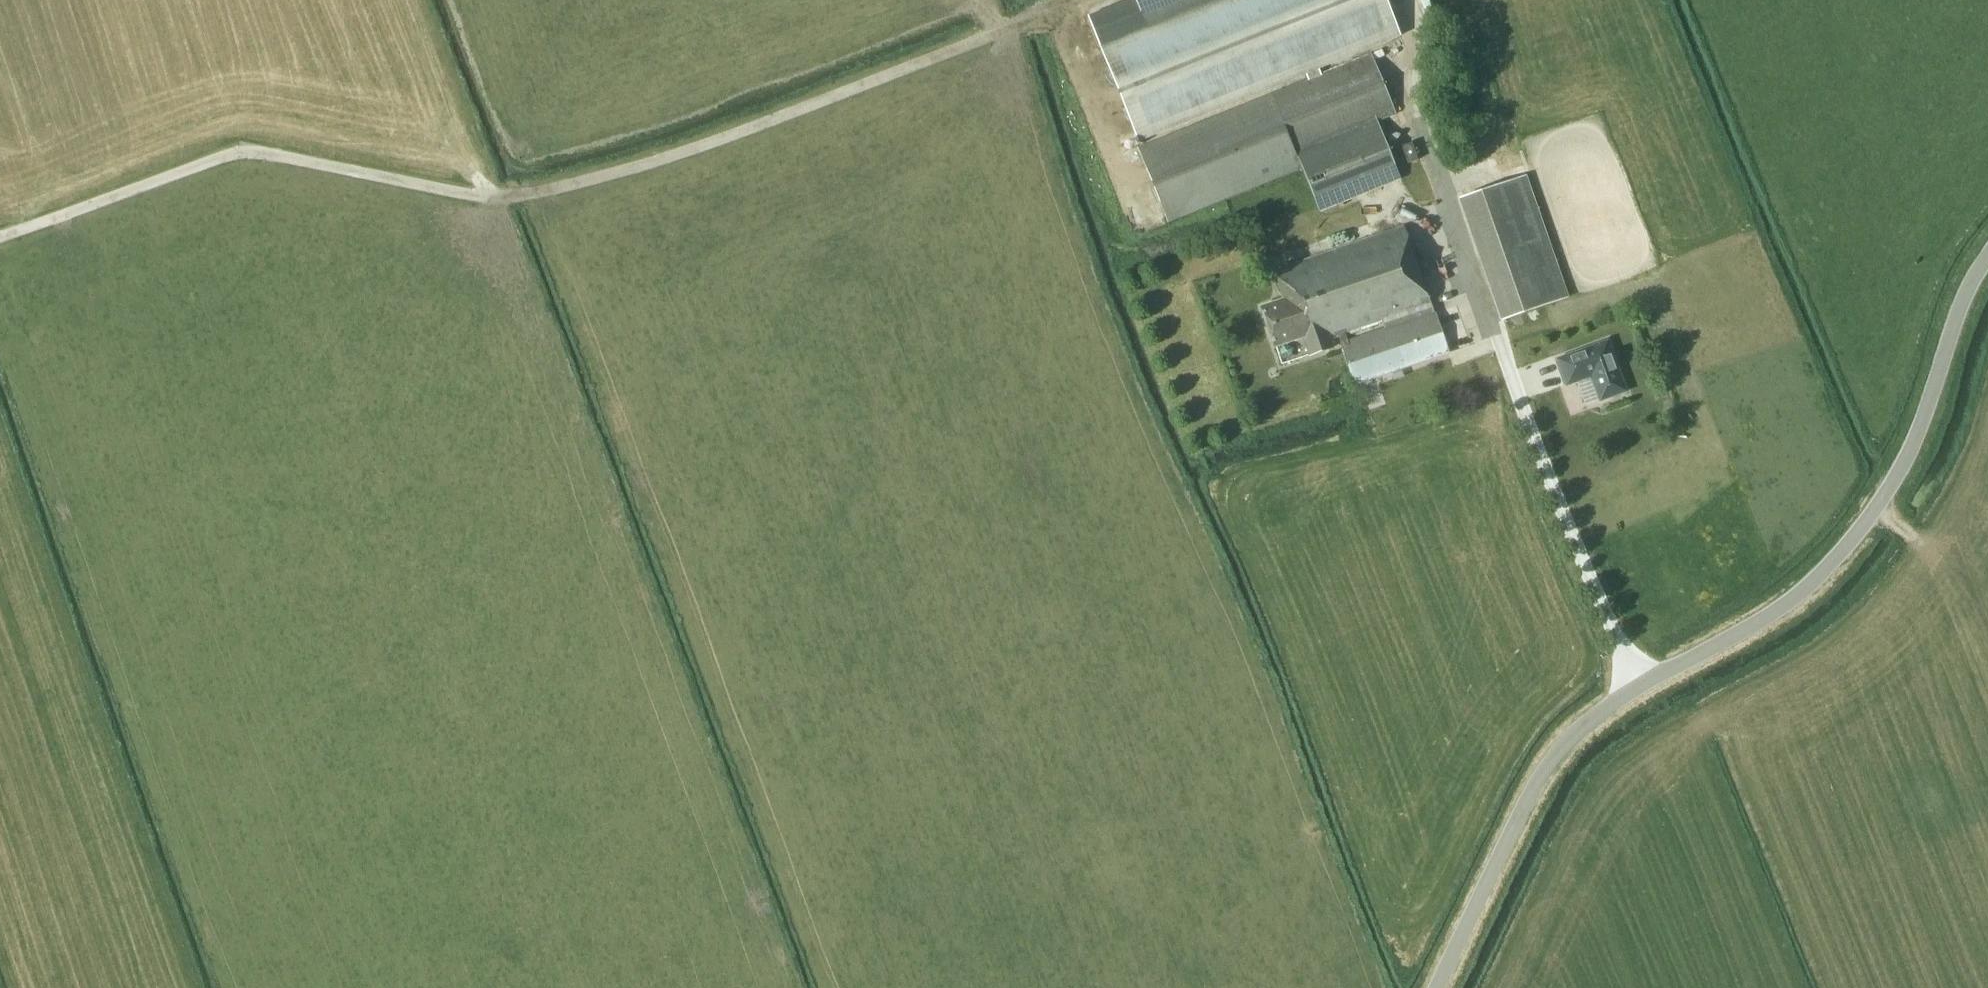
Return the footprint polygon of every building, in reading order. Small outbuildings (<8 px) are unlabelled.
[(1147,31),(1099,51),(1136,142),(1304,73),(1308,82),(1138,151),(1168,224),(1300,170),(1317,212),(1400,179),(1377,123),(1394,116),(1369,56),(1321,75),(1318,68),(1397,36),(1382,0),(1223,0),(1147,31)] [(1147,31),(1223,0),(1134,0),(1147,31)] [(1417,161),(1411,144),(1402,148),(1408,165),(1417,161)] [(1568,296),(1526,174),(1459,197),(1501,319),(1568,296)] [(1451,352),(1404,225),(1274,273),(1284,301),(1261,309),(1275,348),(1303,338),(1310,358),(1335,349),(1332,340),(1383,322),(1386,330),(1342,346),(1357,387),(1451,352)] [(1626,389),(1609,341),(1560,359),(1569,383),(1593,374),(1602,398),(1626,389)]
